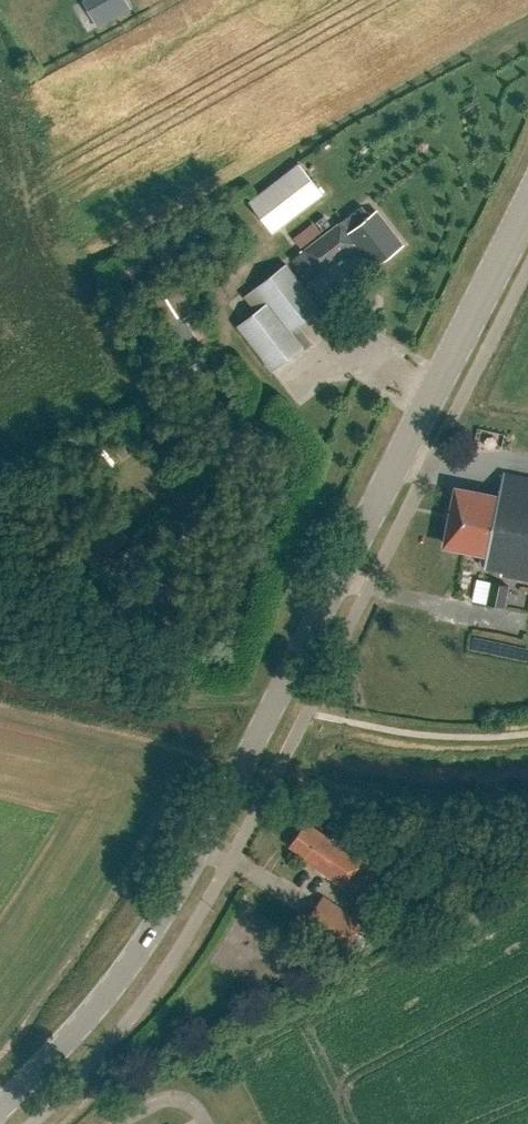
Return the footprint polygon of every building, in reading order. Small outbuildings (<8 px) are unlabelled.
[(97,27),(132,9),(128,0),(83,0),(97,27)] [(324,197),(301,167),(251,205),(274,235),(324,197)] [(376,267),(402,246),(375,212),(371,216),(364,208),(307,254),(304,250),(294,259),(314,283),(359,246),(376,267)] [(122,282),(144,268),(139,259),(116,273),(122,282)] [(267,305),(239,326),(274,373),(306,348),(305,347),(309,344),(298,330),(322,312),(287,266),(256,290),(267,305)] [(198,342),(208,336),(176,282),(147,300),(163,326),(178,317),(180,321),(184,318),(198,342)] [(91,485),(139,447),(125,429),(77,468),(91,485)] [(503,475),(498,500),(458,492),(447,548),(486,556),(484,569),(500,573),(499,576),(527,582),(527,481),(503,475)] [(509,585),(489,582),(485,604),(505,608),(509,585)] [(302,860),(344,888),(366,854),(336,833),(333,838),(306,820),(288,847),(304,857),(302,860)] [(362,922),(323,895),(307,919),(346,945),(362,922)] [(357,913),(379,929),(389,914),(367,899),(357,913)] [(316,952),(311,969),(320,972),(326,955),(316,952)]
